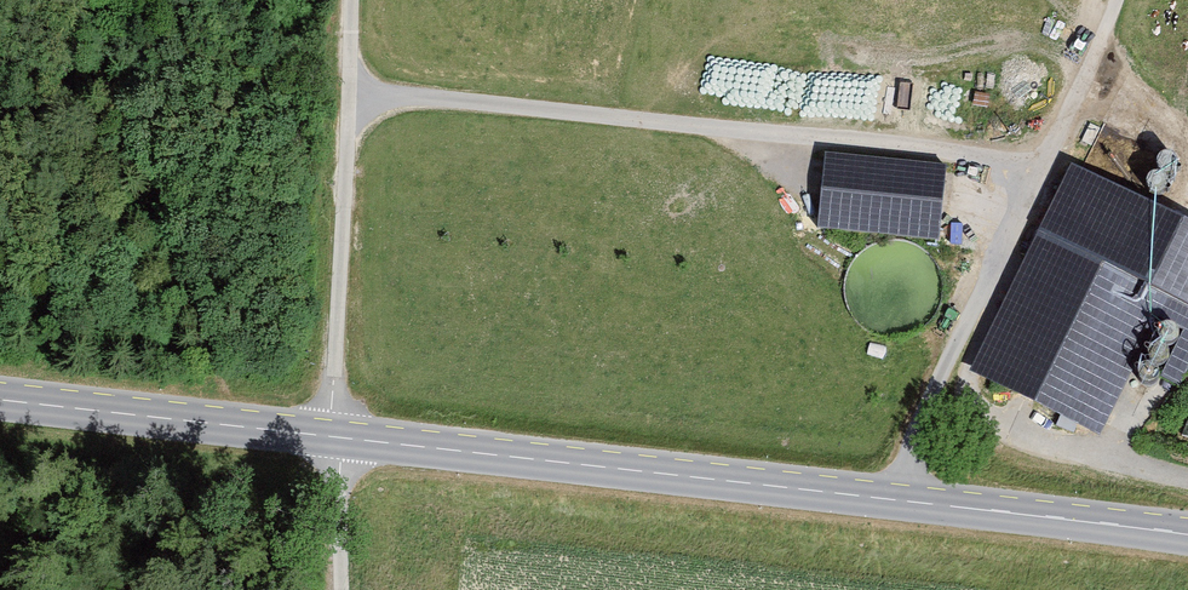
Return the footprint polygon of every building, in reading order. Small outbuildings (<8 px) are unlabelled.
[(827,156),(820,232),(939,243),(945,166),(827,156)] [(978,375),(1099,430),(1151,317),(1186,332),(1164,380),(1180,388),(1187,371),(1187,224),(1071,171),(978,375)]
